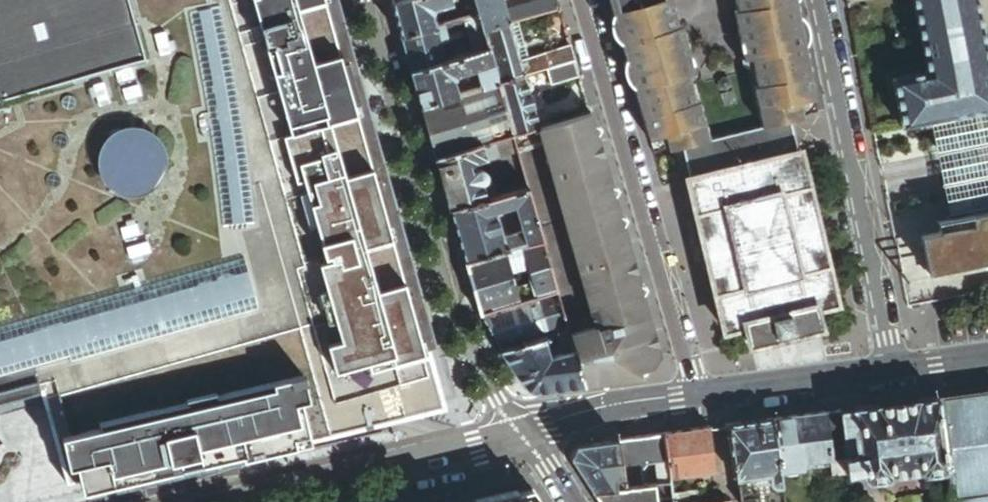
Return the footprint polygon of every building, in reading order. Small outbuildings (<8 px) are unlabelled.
[(2,387),(9,396),(10,400),(11,402),(14,404),(16,406),(20,406),(23,406),(26,404),(28,404),(30,402),(31,401),(32,398),(32,396),(32,394),(33,392),(38,391),(41,389),(66,483),(81,480),(144,466),(144,470),(185,459),(183,456),(248,440),(269,426),(437,386),(427,350),(423,351),(394,246),(397,245),(389,219),(386,220),(333,31),(335,30),(328,4),(325,4),(324,0),(0,0),(0,387),(2,387)] [(325,4),(328,4),(335,30),(333,31),(386,220),(389,219),(397,245),(394,246),(423,351),(427,350),(440,347),(339,0),(324,0),(325,4)] [(392,2),(401,36),(436,27),(433,14),(435,11),(452,6),(451,0),(399,0),(392,2)] [(474,0),(464,0),(466,7),(464,10),(449,15),(447,18),(448,23),(478,15),(474,1),(474,0)] [(474,1),(478,15),(481,26),(483,32),(509,24),(505,12),(502,0),(478,0),(474,1)] [(505,12),(509,24),(516,22),(560,10),(557,0),(546,0),(505,12)] [(670,0),(609,0),(654,155),(682,148),(710,141),(698,101),(696,101),(688,74),(695,72),(682,25),(678,26),(670,0)] [(795,0),(735,0),(737,10),(733,11),(744,58),(750,57),(757,85),(753,86),(762,128),(791,122),(818,115),(795,0)] [(987,58),(987,57),(976,0),(911,0),(925,69),(929,68),(929,70),(890,78),(899,126),(931,120),(947,117),(966,215),(950,218),(933,222),(935,231),(915,235),(923,272),(987,259),(987,58)] [(478,15),(448,23),(436,27),(440,39),(445,38),(445,36),(465,30),(481,26),(478,15)] [(516,22),(509,24),(520,62),(526,60),(516,22)] [(520,62),(509,24),(483,32),(484,35),(488,49),(498,84),(524,77),(548,70),(575,62),(571,47),(526,60),(520,62)] [(484,35),(483,32),(481,26),(465,30),(468,39),(484,35)] [(436,27),(401,36),(411,71),(440,63),(438,57),(449,54),(452,51),(450,45),(447,44),(445,38),(440,39),(436,27)] [(488,49),(484,35),(468,39),(471,54),(488,49)] [(440,63),(411,71),(421,106),(457,96),(453,82),(456,76),(475,70),(481,89),(498,84),(488,49),(471,54),(440,63)] [(579,77),(575,62),(548,70),(552,85),(579,77)] [(533,90),(531,85),(525,83),(524,77),(498,84),(512,136),(538,129),(536,120),(529,94),(533,90)] [(512,136),(498,84),(481,89),(469,93),(465,94),(457,96),(421,106),(434,150),(436,159),(483,145),(485,144),(512,136)] [(590,114),(538,129),(512,136),(527,189),(542,240),(556,293),(568,335),(582,384),(645,377),(659,356),(590,114)] [(937,152),(950,218),(966,215),(947,117),(931,120),(937,152)] [(792,124),(791,122),(762,128),(710,141),(682,148),(689,179),(796,153),(790,125),(792,124)] [(527,189),(512,136),(485,144),(490,161),(500,196),(527,189)] [(483,145),(436,159),(451,210),(488,200),(484,186),(487,184),(488,180),(488,177),(486,173),(484,172),(481,171),(472,174),(470,166),(487,161),(483,145)] [(796,153),(689,179),(687,179),(688,183),(690,182),(694,197),(691,197),(692,201),(695,200),(697,212),(695,213),(696,215),(698,215),(701,229),(699,229),(700,232),(702,232),(705,245),(703,245),(704,249),(706,248),(709,261),(707,262),(708,266),(710,265),(712,277),(710,278),(711,281),(713,281),(716,293),(714,293),(715,297),(717,296),(720,309),(718,310),(719,313),(721,313),(725,327),(722,328),(723,331),(725,330),(726,332),(729,331),(729,329),(744,326),(748,343),(746,344),(747,346),(749,346),(749,347),(754,346),(753,345),(772,340),(772,342),(776,341),(775,339),(777,339),(777,338),(790,334),(790,336),(793,335),(793,337),(796,336),(796,334),(815,330),(816,332),(818,331),(818,329),(821,329),(820,326),(817,327),(813,309),(831,305),(831,307),(834,306),(833,304),(835,304),(835,301),(833,301),(829,286),(831,286),(831,282),(828,283),(826,271),(827,270),(827,267),(825,268),(822,255),(823,254),(823,251),(821,252),(818,238),(819,238),(819,235),(817,235),(814,222),(816,221),(815,218),(813,219),(810,206),(812,205),(811,203),(809,203),(805,189),(808,189),(807,186),(805,186),(802,174),(804,174),(803,170),(801,171),(798,156),(800,156),(799,153),(796,153)] [(451,210),(465,262),(505,251),(519,247),(542,240),(527,189),(500,196),(488,200),(451,210)] [(508,218),(499,221),(502,232),(512,229),(508,218)] [(556,293),(542,240),(519,247),(522,255),(526,269),(534,300),(540,298),(556,293)] [(522,255),(519,247),(505,251),(507,260),(522,255)] [(505,251),(465,262),(477,302),(516,290),(511,273),(507,260),(505,251)] [(522,255),(507,260),(511,273),(526,269),(522,255)] [(516,290),(477,302),(480,315),(519,304),(516,290)] [(568,335),(556,293),(540,298),(551,336),(502,349),(524,385),(536,390),(582,384),(568,335)] [(551,336),(540,298),(534,300),(519,304),(480,315),(502,349),(551,336)] [(144,466),(81,480),(83,491),(455,405),(440,347),(427,350),(437,386),(269,426),(248,440),(183,456),(185,459),(144,470),(144,466)] [(0,387),(0,414),(41,404),(38,391),(33,392),(32,394),(32,396),(32,398),(31,401),(30,402),(28,404),(26,404),(23,406),(20,406),(16,406),(14,404),(11,402),(10,400),(9,396),(2,387),(0,387)] [(937,399),(947,473),(951,496),(987,491),(987,393),(937,399)] [(947,473),(937,399),(841,412),(845,442),(849,475),(864,474),(865,479),(871,483),(887,481),(890,477),(922,473),(926,476),(947,473)] [(845,442),(841,412),(826,414),(830,444),(845,442)] [(830,444),(826,414),(774,420),(780,470),(781,473),(804,470),(805,465),(832,461),(830,444)] [(780,470),(774,420),(728,426),(734,476),(737,476),(780,470)] [(716,474),(710,429),(664,435),(670,480),(716,474)] [(670,480),(664,435),(619,441),(623,474),(624,490),(635,488),(639,487),(651,486),(671,483),(670,480)] [(623,474),(619,441),(576,446),(571,459),(594,493),(615,491),(613,480),(610,476),(623,474)] [(845,442),(830,444),(832,461),(834,477),(849,475),(845,442)] [(780,470),(737,476),(741,501),(784,501),(781,473),(780,470)] [(672,496),(671,483),(651,486),(653,501),(673,501),(672,496)] [(647,501),(646,495),(637,496),(636,491),(635,488),(624,490),(615,491),(594,493),(599,501),(647,501)] [(532,489),(474,501),(540,501),(532,489)] [(951,496),(951,501),(987,501),(987,491),(951,496)] [(688,498),(696,497),(698,492),(672,496),(673,501),(689,501),(688,498)]
